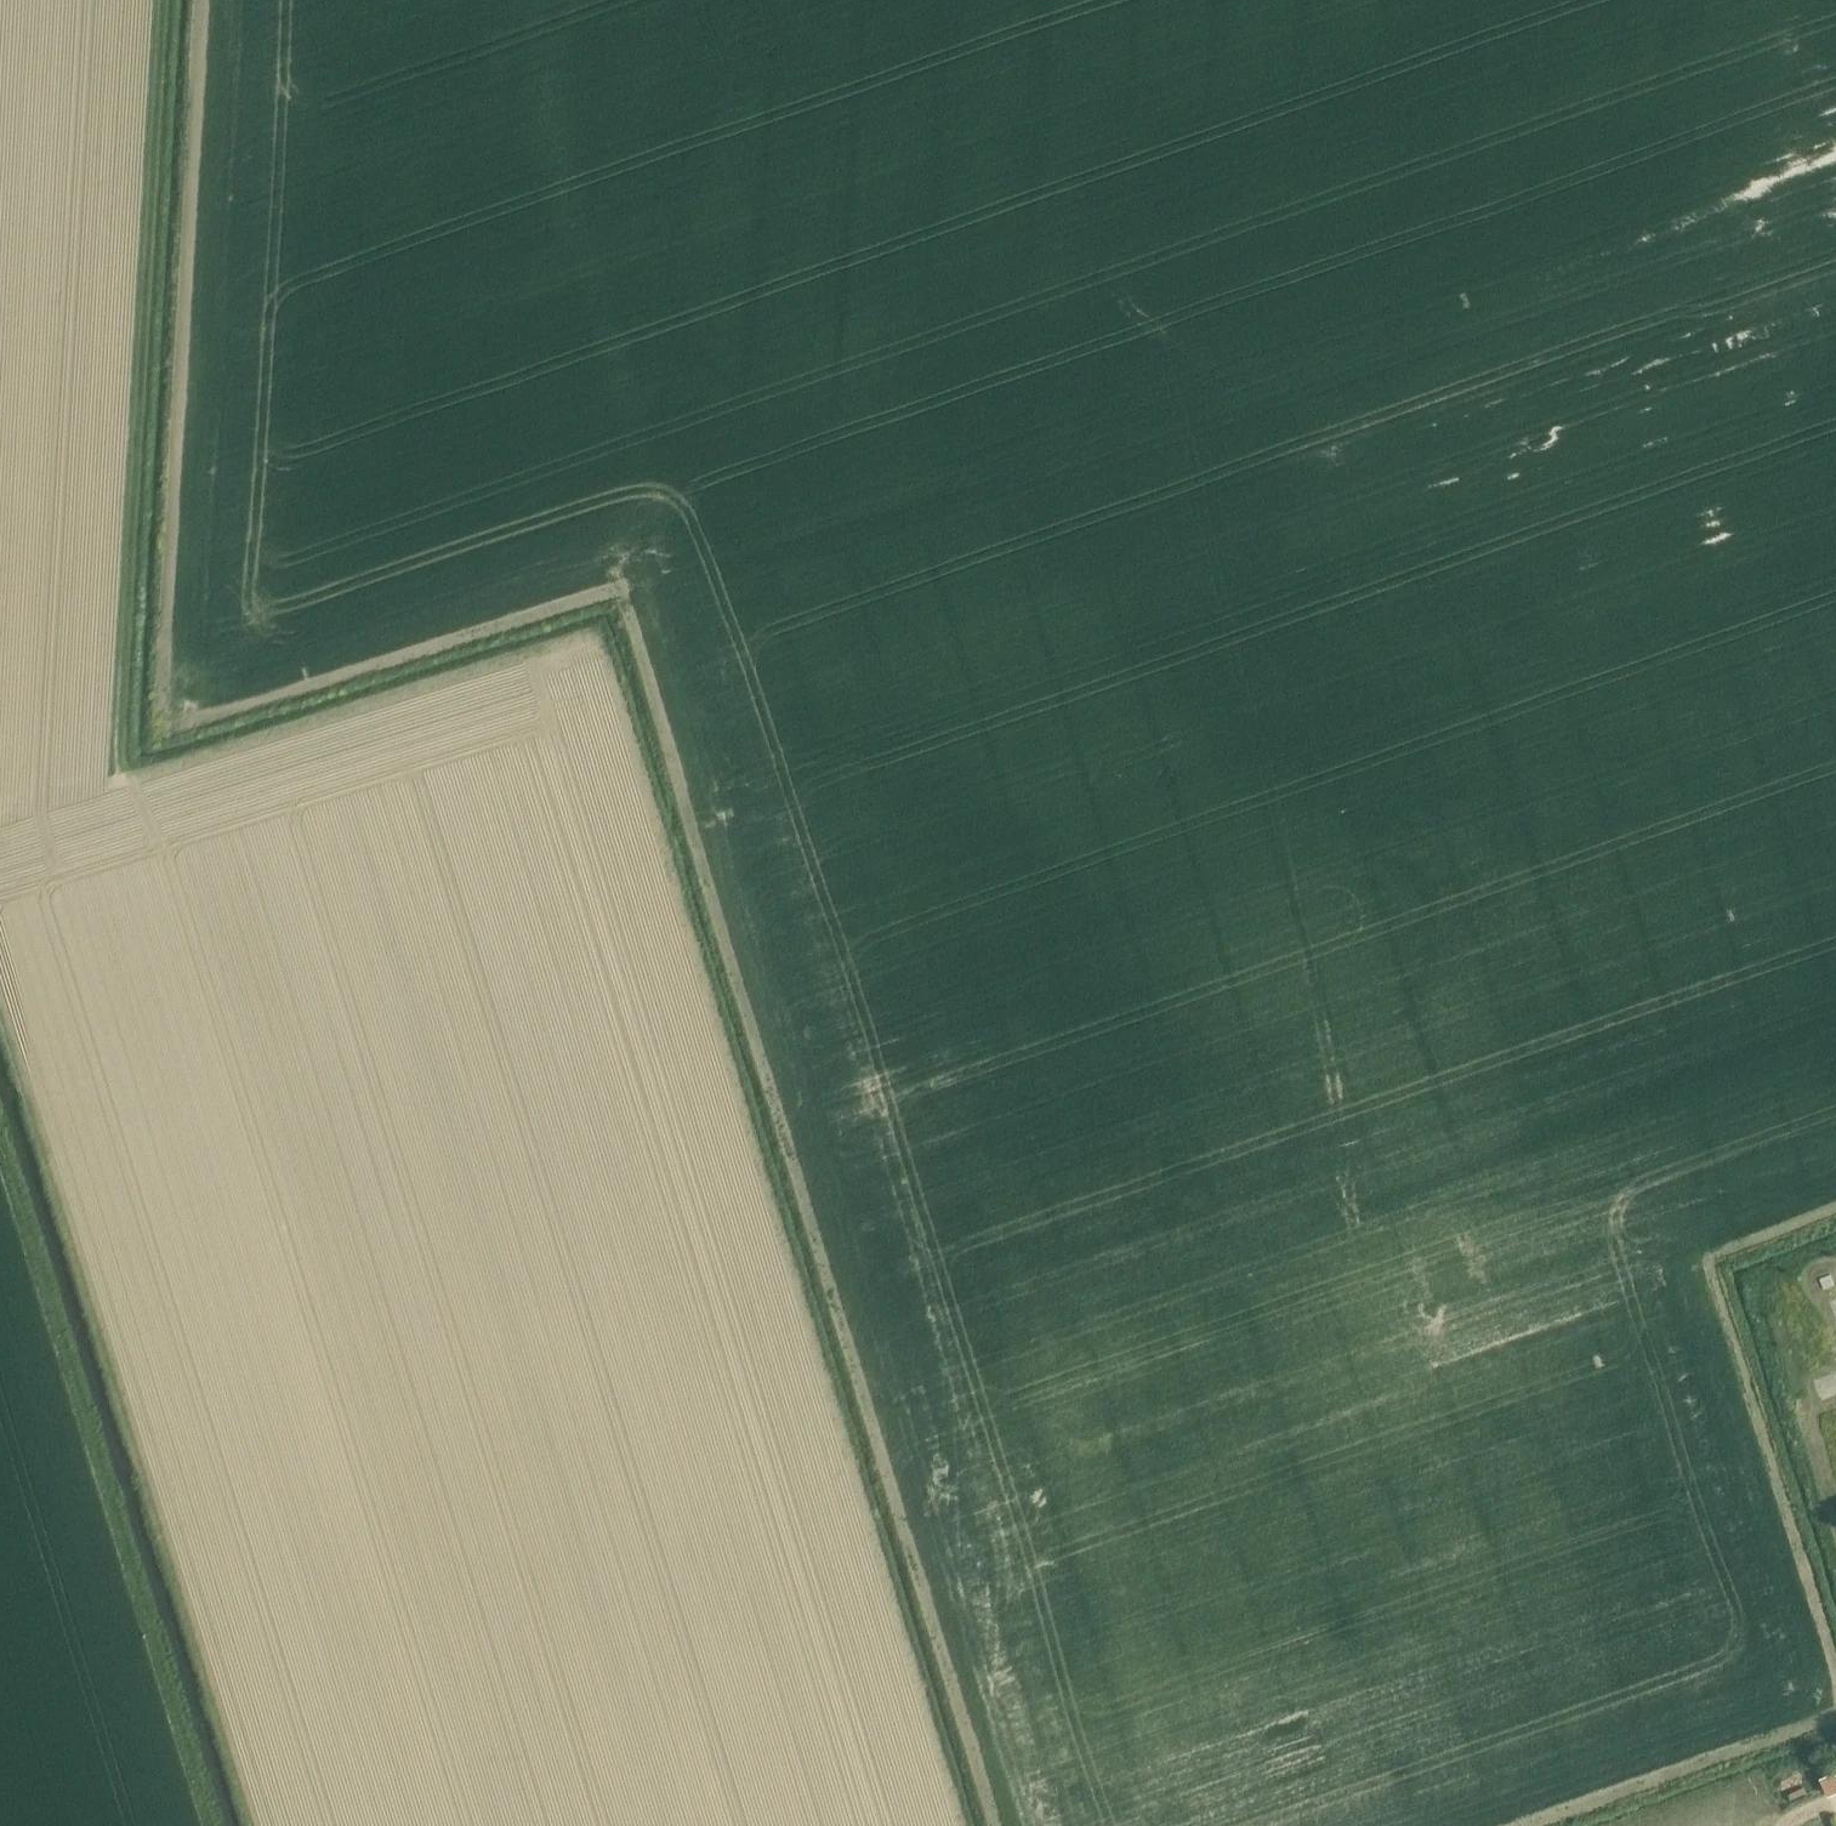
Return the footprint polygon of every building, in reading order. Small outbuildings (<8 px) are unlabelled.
[(1819,1778),(1827,1794),(1835,1790),(1835,1774),(1834,1771),(1819,1778)]
